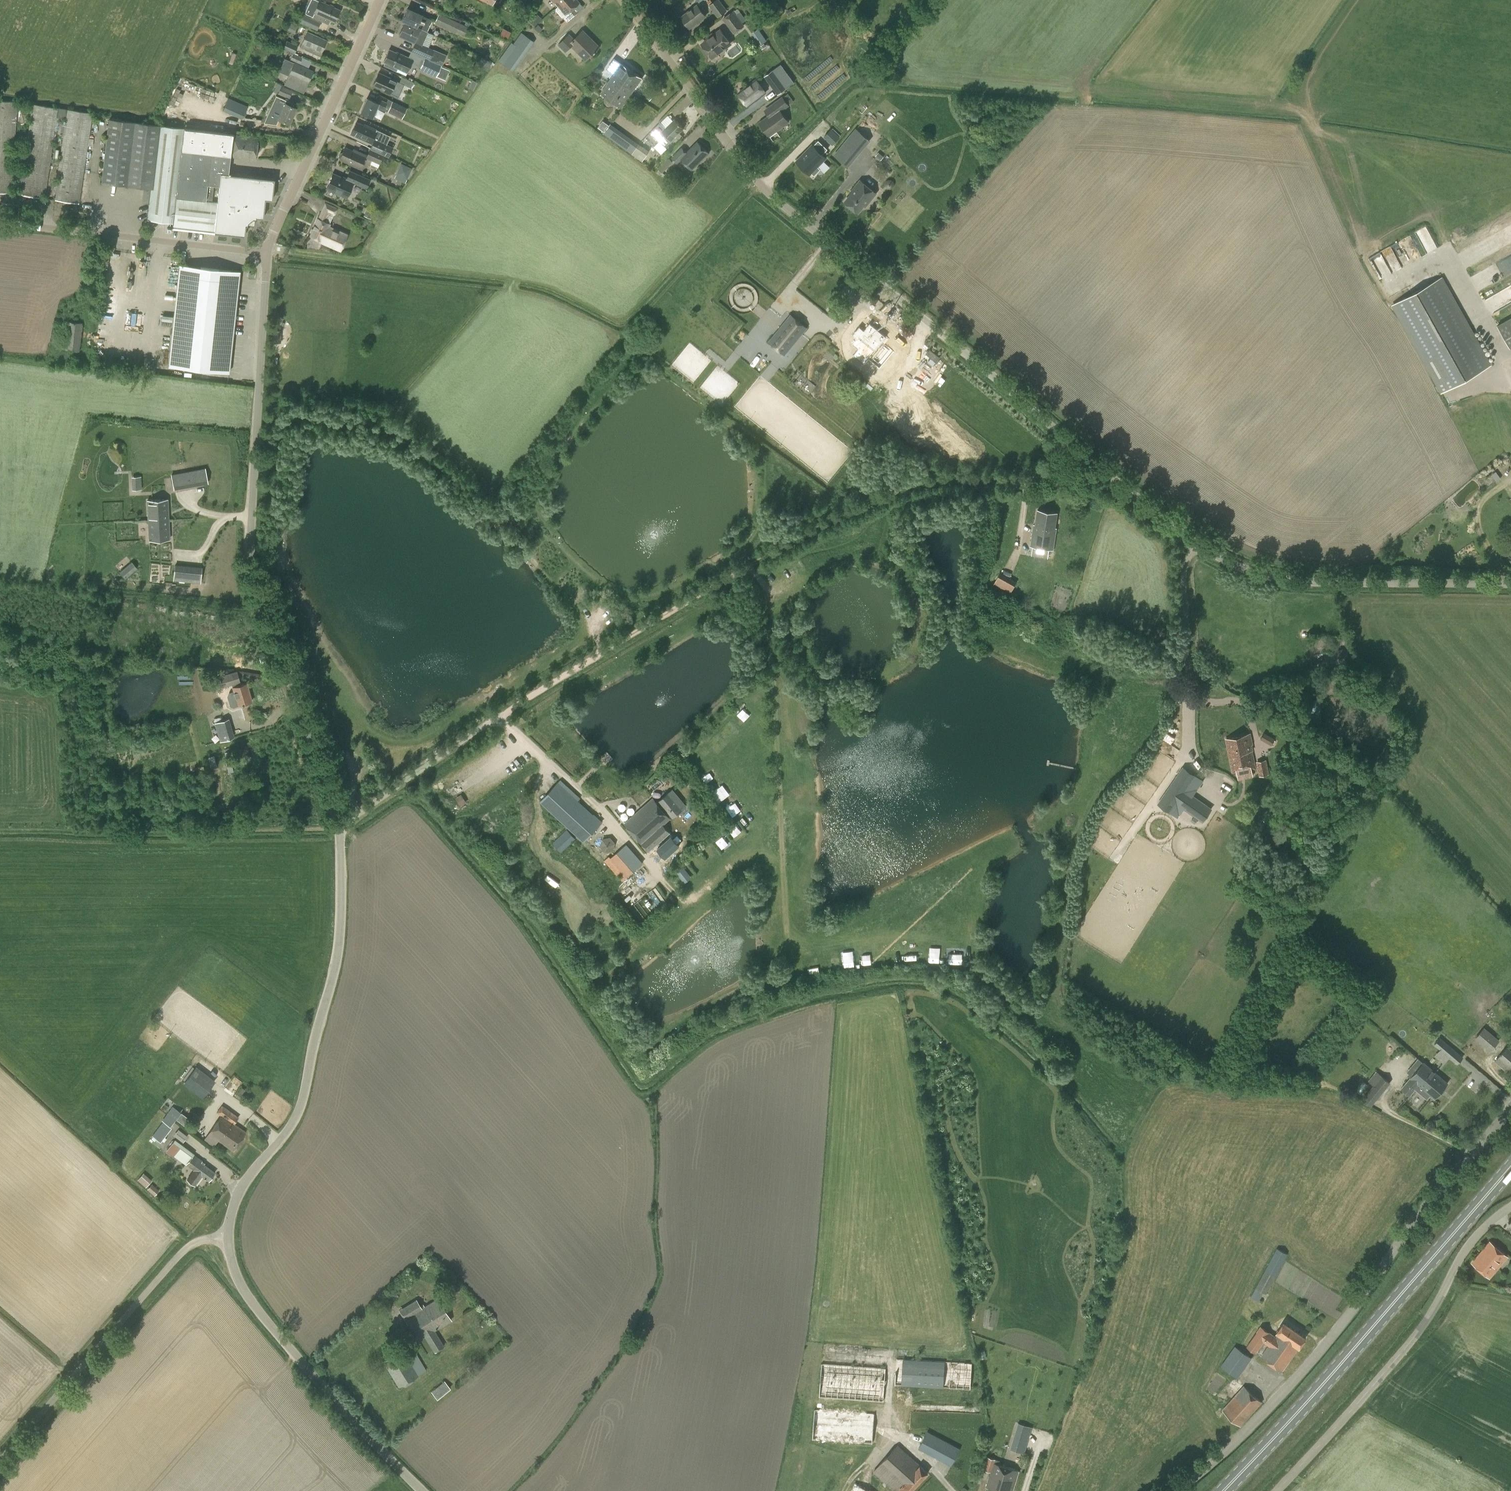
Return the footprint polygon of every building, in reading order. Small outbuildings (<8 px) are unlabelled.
[(320,1),(321,0),(309,0),(303,12),(311,16),(311,17),(300,12),(296,21),(317,30),(321,21),(328,24),(330,20),(334,22),(340,10),(320,1)] [(576,0),(564,0),(558,6),(565,14),(579,3),(576,0)] [(718,17),(727,11),(719,0),(715,0),(712,3),(710,0),(708,0),(706,1),(709,5),(718,17)] [(689,28),(706,16),(698,5),(681,17),(689,28)] [(407,8),(401,20),(427,33),(428,32),(427,31),(432,20),(422,15),(407,8)] [(722,19),(734,34),(745,26),(733,10),(722,19)] [(528,20),(535,25),(542,17),(535,11),(528,20)] [(468,27),(439,13),(434,23),(455,33),(456,31),(465,35),(468,27)] [(427,33),(401,20),(401,21),(404,22),(398,35),(414,42),(413,43),(414,43),(411,51),(437,62),(441,53),(433,50),(433,49),(422,44),(427,33)] [(753,32),(760,44),(767,41),(759,28),(753,32)] [(583,30),(574,39),(569,33),(558,45),(565,52),(572,46),(586,60),(599,47),(583,30)] [(711,57),(731,43),(721,30),(702,45),(711,57)] [(307,32),(300,47),(320,55),(326,41),(307,32)] [(513,71),(534,42),(521,32),(513,43),(511,42),(498,60),(513,71)] [(283,48),(294,53),(298,45),(287,40),(283,48)] [(413,59),(404,55),(396,52),(389,49),(383,61),(407,72),(413,59)] [(290,59),(300,63),(302,57),(293,53),(290,59)] [(477,65),(488,71),(492,63),(481,57),(477,65)] [(419,70),(435,77),(435,76),(445,80),(449,70),(441,66),(441,65),(424,58),(419,70)] [(642,78),(622,64),(622,63),(614,58),(606,69),(614,74),(608,83),(614,87),(615,86),(616,87),(617,85),(619,87),(620,85),(631,93),(642,78)] [(294,63),(289,75),(285,85),(304,93),(308,83),(312,71),(294,63)] [(764,76),(777,95),(786,88),(773,70),(764,76)] [(399,82),(395,81),(378,73),(372,85),(390,93),(389,94),(398,98),(404,85),(411,88),(414,81),(401,76),(399,82)] [(766,93),(756,80),(738,93),(748,106),(766,93)] [(614,87),(608,83),(601,93),(621,107),(631,93),(620,85),(619,87),(617,85),(616,87),(615,86),(614,87)] [(278,93),(289,99),(293,91),(282,85),(278,93)] [(769,116),(768,117),(759,123),(768,137),(788,124),(780,112),(789,106),(789,105),(793,101),(788,94),(783,97),(782,96),(764,110),(769,116)] [(240,117),(248,98),(239,95),(231,113),(240,117)] [(296,108),(286,103),(288,101),(279,96),(275,104),(283,108),(278,119),(289,124),(296,108)] [(379,99),(377,102),(367,98),(360,112),(372,117),(377,107),(383,110),(401,119),(407,108),(388,99),(386,102),(379,99)] [(11,194),(17,102),(0,101),(0,193),(11,194)] [(53,200),(79,204),(93,113),(68,109),(58,107),(57,108),(32,104),(19,194),(45,199),(56,117),(66,119),(53,200)] [(683,127),(674,118),(665,126),(660,120),(649,130),(658,139),(665,134),(670,139),(683,127)] [(153,188),(160,126),(109,120),(102,183),(151,188),(153,188)] [(390,136),(377,130),(363,124),(363,125),(355,122),(350,133),(372,143),(369,148),(383,154),(383,155),(388,157),(393,146),(386,144),(390,136)] [(632,155),(639,144),(611,123),(603,134),(632,155)] [(835,129),(839,132),(844,126),(841,123),(835,129)] [(184,128),(160,126),(153,188),(151,188),(148,214),(147,220),(173,223),(173,225),(244,234),(246,216),(256,217),(256,215),(263,216),(265,197),(272,198),(274,178),(228,173),(233,134),(184,128)] [(855,128),(833,155),(848,167),(870,140),(855,128)] [(258,138),(233,135),(231,157),(255,160),(258,138)] [(698,142),(688,153),(682,147),(671,157),(677,163),(681,160),(690,169),(708,152),(698,142)] [(649,151),(639,144),(632,155),(642,162),(649,151)] [(796,162),(809,176),(811,174),(813,176),(819,171),(816,168),(825,160),(812,146),(796,162)] [(369,148),(366,155),(353,149),(352,150),(344,147),(339,159),(360,168),(365,158),(379,164),(383,155),(383,154),(369,148)] [(673,162),(669,158),(659,169),(663,173),(673,162)] [(405,182),(412,167),(400,162),(394,177),(405,182)] [(347,197),(353,183),(345,179),(332,173),(326,188),(347,197)] [(371,179),(359,174),(355,184),(366,189),(371,179)] [(858,212),(863,205),(865,206),(875,193),(860,181),(853,189),(854,190),(845,202),(858,212)] [(321,211),(317,218),(310,235),(321,240),(321,242),(340,250),(347,234),(329,226),(330,224),(329,224),(333,215),(334,215),(337,207),(325,202),(321,211)] [(1370,257),(1379,276),(1391,271),(1384,256),(1391,253),(1392,255),(1398,252),(1395,246),(1370,257)] [(239,272),(179,265),(167,365),(228,372),(239,272)] [(1440,278),(1393,304),(1442,392),(1489,366),(1440,278)] [(791,315),(769,342),(784,354),(806,327),(803,325),(795,318),(791,315)] [(1497,325),(1509,348),(1510,347),(1510,317),(1497,325)] [(80,351),(83,323),(67,321),(64,350),(80,351)] [(856,339),(852,345),(858,350),(853,356),(864,365),(887,337),(870,323),(864,330),(860,327),(852,336),(856,339)] [(274,330),(273,343),(281,343),(282,330),(274,330)] [(174,489),(207,482),(205,469),(171,475),(174,489)] [(142,489),(142,476),(131,476),(131,489),(142,489)] [(147,500),(148,520),(168,519),(167,499),(147,500)] [(1030,546),(1053,550),(1057,528),(1055,528),(1057,513),(1037,510),(1035,525),(1034,525),(1030,546)] [(169,539),(168,519),(148,520),(149,540),(169,539)] [(119,571),(125,578),(137,568),(131,560),(119,571)] [(200,582),(201,568),(175,565),(173,579),(200,582)] [(993,584),(1010,593),(1016,581),(1000,572),(993,584)] [(246,683),(241,685),(236,671),(219,675),(223,687),(232,685),(233,691),(228,693),(227,696),(229,705),(232,707),(237,705),(251,701),(246,683)] [(227,719),(215,723),(220,741),(232,737),(227,719)] [(1226,739),(1233,772),(1255,767),(1250,742),(1251,741),(1249,735),(1226,739)] [(1262,735),(1261,738),(1272,744),(1273,741),(1262,735)] [(1256,762),(1259,776),(1269,774),(1266,760),(1256,762)] [(1187,791),(1197,776),(1183,766),(1156,805),(1171,813),(1177,805),(1203,823),(1213,808),(1187,791)] [(584,843),(603,822),(558,782),(540,802),(584,843)] [(717,802),(726,799),(721,788),(712,791),(717,802)] [(686,806),(672,790),(659,801),(673,817),(686,806)] [(681,845),(662,825),(670,818),(654,799),(625,823),(641,843),(640,843),(659,865),(681,845)] [(728,829),(734,836),(741,831),(735,823),(728,829)] [(567,830),(552,843),(560,852),(575,839),(567,830)] [(626,844),(619,850),(611,841),(601,850),(607,858),(603,861),(622,882),(643,864),(626,844)] [(683,882),(691,878),(683,864),(675,868),(683,882)] [(1475,1038),(1490,1051),(1499,1041),(1484,1027),(1475,1038)] [(1433,1045),(1456,1065),(1462,1058),(1439,1038),(1433,1045)] [(1506,1070),(1509,1066),(1510,1068),(1510,1051),(1507,1048),(1495,1061),(1506,1070)] [(1423,1063),(1410,1078),(1400,1089),(1409,1096),(1419,1085),(1434,1099),(1447,1083),(1431,1069),(1440,1059),(1429,1050),(1420,1060),(1423,1063)] [(183,1083),(202,1098),(215,1081),(196,1066),(183,1083)] [(1374,1101),(1390,1083),(1376,1071),(1368,1081),(1373,1086),(1366,1094),(1374,1101)] [(221,1116),(209,1134),(204,1140),(213,1146),(218,1140),(233,1151),(246,1132),(234,1123),(238,1117),(222,1106),(217,1113),(221,1116)] [(163,1121),(152,1135),(160,1142),(171,1128),(169,1127),(179,1115),(171,1109),(162,1121),(163,1121)] [(1442,1119),(1432,1120),(1433,1127),(1443,1127),(1442,1119)] [(178,1128),(174,1135),(183,1141),(188,1135),(178,1128)] [(203,1163),(193,1155),(194,1154),(175,1139),(166,1151),(185,1165),(186,1164),(194,1170),(187,1179),(194,1185),(202,1176),(208,1181),(215,1173),(203,1163)] [(143,1173),(137,1180),(146,1187),(152,1180),(143,1173)] [(158,1190),(152,1184),(146,1189),(152,1195),(158,1190)] [(1489,1242),(1472,1262),(1490,1278),(1507,1257),(1489,1242)] [(1277,1248),(1251,1297),(1258,1301),(1263,1292),(1266,1294),(1288,1254),(1277,1248)] [(438,1298),(424,1306),(423,1304),(420,1305),(416,1299),(399,1309),(405,1319),(418,1340),(424,1336),(434,1352),(444,1346),(435,1330),(451,1320),(438,1298)] [(1276,1333),(1275,1335),(1260,1326),(1246,1346),(1256,1353),(1263,1342),(1268,1345),(1261,1356),(1282,1372),(1299,1349),(1298,1348),(1306,1337),(1283,1321),(1276,1332),(1276,1333)] [(1226,1352),(1229,1354),(1220,1366),(1238,1378),(1252,1358),(1234,1346),(1231,1344),(1226,1352)] [(416,1354),(409,1358),(403,1348),(382,1361),(398,1387),(418,1375),(426,1370),(416,1354)] [(896,1358),(894,1385),(970,1390),(972,1362),(896,1358)] [(819,1397),(883,1402),(886,1367),(821,1362),(819,1397)] [(444,1381),(431,1392),(437,1399),(450,1388),(444,1381)] [(1241,1426),(1262,1402),(1244,1386),(1222,1410),(1241,1426)] [(873,1444),(875,1413),(814,1409),(812,1439),(873,1444)] [(1016,1435),(1011,1453),(1022,1456),(1030,1428),(1023,1426),(1024,1424),(1001,1418),(998,1430),(1016,1435)] [(966,1459),(957,1455),(960,1448),(927,1431),(918,1448),(944,1462),(943,1464),(948,1467),(950,1465),(951,1465),(960,1470),(966,1459)] [(920,1465),(898,1444),(873,1471),(894,1490),(900,1490),(901,1490),(903,1490),(911,1490),(928,1473),(920,1465)] [(999,1465),(1000,1461),(988,1457),(983,1469),(991,1471),(986,1486),(1000,1490),(1012,1490),(1018,1470),(999,1465)] [(854,1482),(849,1490),(871,1490),(854,1482)]
